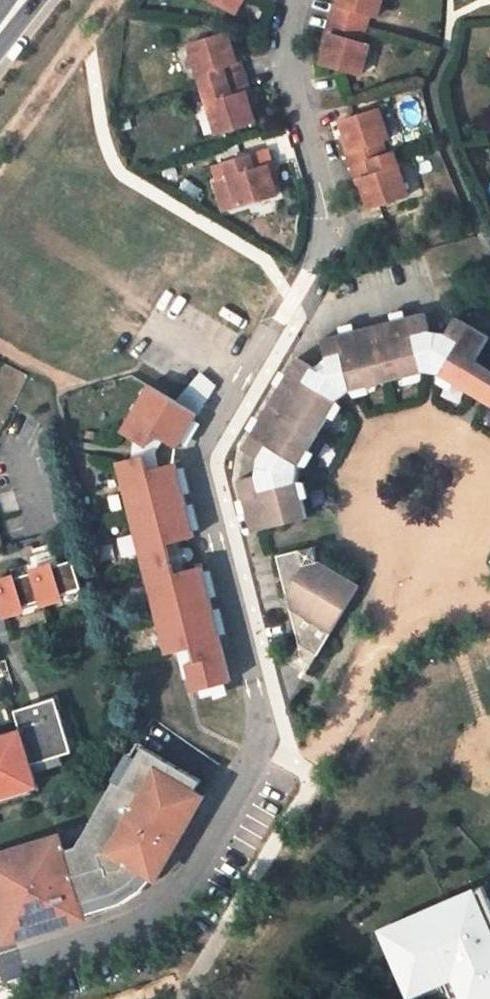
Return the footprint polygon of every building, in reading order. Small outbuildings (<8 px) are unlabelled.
[(234,13),(239,4),(241,0),(213,0),(234,13)] [(380,0),(339,0),(337,5),(332,3),(325,30),(331,32),(325,51),(321,63),(360,74),(368,44),(363,42),(370,15),(375,17),(380,0)] [(325,30),(319,49),(325,51),(331,32),(325,30)] [(226,32),(189,44),(216,134),(255,122),(251,108),(246,92),(252,89),(243,61),(236,63),(226,32)] [(243,61),(238,45),(231,47),(236,63),(243,61)] [(251,108),(257,105),(252,89),(246,92),(251,108)] [(389,138),(379,109),(340,122),(344,133),(349,151),(345,152),(355,183),(359,182),(364,195),(369,208),(408,195),(394,152),(386,155),(381,141),(389,138)] [(344,133),(339,136),(345,152),(349,151),(344,133)] [(277,195),(273,180),(268,164),(273,162),(269,149),(225,162),(230,177),(213,182),(222,212),(277,195)] [(273,180),(277,179),(273,162),(268,164),(273,180)] [(355,183),(360,197),(364,195),(359,182),(355,183)] [(407,317),(404,310),(391,314),(392,321),(407,317)] [(475,361),(489,337),(455,317),(445,332),(429,331),(425,313),(407,317),(392,321),(355,330),(341,335),(322,339),(329,366),(344,361),(352,387),(369,383),(405,374),(423,370),(416,342),(437,341),(454,349),(440,372),(457,382),(479,395),(489,401),(489,369),(475,361)] [(355,330),(353,323),(338,327),(341,335),(355,330)] [(423,370),(432,371),(437,341),(416,342),(423,370)] [(437,341),(432,371),(440,372),(454,349),(437,341)] [(328,415),(338,399),(314,384),(321,372),(298,358),(288,375),(280,388),(262,420),(253,433),(244,449),(259,458),(256,475),(240,479),(245,497),(249,512),(253,530),(306,518),(301,500),(296,481),(270,487),(266,466),(277,449),(299,462),(308,448),(328,415)] [(325,369),(345,393),(352,387),(344,361),(329,366),(325,369)] [(338,399),(345,393),(325,369),(321,372),(314,384),(338,399)] [(408,382),(425,377),(423,370),(405,374),(408,382)] [(282,371),(274,384),(280,388),(288,375),(282,371)] [(439,380),(452,388),(457,382),(440,372),(439,380)] [(202,412),(216,383),(195,373),(182,403),(202,412)] [(355,396),(371,392),(369,383),(352,387),(355,396)] [(197,413),(149,385),(121,430),(135,438),(147,445),(155,434),(161,438),(176,447),(180,440),(193,419),(197,413)] [(335,419),(344,405),(338,399),(328,415),(335,419)] [(255,416),(247,429),(253,433),(262,420),(255,416)] [(200,424),(193,419),(180,440),(187,446),(200,424)] [(157,466),(153,451),(161,438),(155,434),(147,445),(135,438),(130,458),(145,454),(149,469),(157,466)] [(299,462),(307,465),(315,452),(308,448),(299,462)] [(266,466),(298,473),(299,462),(277,449),(266,466)] [(130,458),(118,463),(167,654),(178,651),(195,646),(198,659),(186,662),(194,691),(232,680),(220,634),(214,612),(209,596),(204,574),(201,565),(182,570),(181,562),(173,564),(170,551),(177,549),(176,541),(194,536),(193,531),(187,508),(183,492),(177,467),(175,462),(157,466),(149,469),(145,454),(130,458)] [(183,465),(177,467),(183,492),(190,490),(183,465)] [(296,481),(298,473),(266,466),(270,487),(296,481)] [(310,497),(305,479),(296,481),(301,500),(310,497)] [(237,499),(241,514),(249,512),(245,497),(237,499)] [(194,506),(187,508),(193,531),(200,529),(194,506)] [(189,547),(187,547),(177,549),(170,551),(173,564),(181,562),(191,559),(193,556),(193,552),(191,548),(189,547)] [(316,655),(359,584),(317,560),(314,547),(300,551),(277,556),(300,647),(316,655)] [(51,558),(48,551),(36,555),(39,562),(51,558)] [(84,588),(75,560),(55,566),(54,564),(34,570),(35,572),(16,578),(15,576),(0,580),(0,598),(6,617),(22,613),(20,608),(43,601),(45,605),(60,600),(59,596),(84,588)] [(211,573),(204,574),(209,596),(216,594),(211,573)] [(214,612),(220,634),(226,633),(220,610),(214,612)] [(178,651),(181,664),(186,662),(198,659),(195,646),(178,651)] [(300,647),(291,662),(307,671),(316,655),(300,647)] [(62,711),(58,698),(52,700),(54,707),(45,710),(42,703),(35,706),(39,718),(62,711)] [(54,707),(52,700),(42,703),(45,710),(54,707)] [(39,779),(34,765),(75,752),(62,711),(39,718),(35,706),(16,711),(24,734),(0,742),(0,792),(39,779)] [(125,784),(146,746),(140,743),(118,780),(125,784)] [(192,822),(183,817),(201,784),(204,779),(146,746),(125,784),(118,780),(100,812),(108,817),(94,842),(86,837),(81,847),(68,851),(63,836),(45,842),(47,850),(20,859),(18,850),(0,856),(0,919),(1,918),(11,916),(18,940),(89,918),(86,908),(96,905),(93,894),(92,889),(117,882),(118,887),(124,904),(145,891),(161,873),(164,869),(157,866),(165,851),(173,855),(192,822)] [(192,822),(210,788),(201,784),(183,817),(192,822)] [(94,842),(108,817),(100,812),(86,837),(94,842)] [(47,850),(45,842),(18,850),(20,859),(47,850)] [(164,869),(173,855),(165,851),(157,866),(164,869)] [(94,894),(118,887),(117,882),(92,889),(93,894),(94,894)] [(483,885),(474,889),(479,902),(489,898),(483,885)] [(124,904),(118,887),(94,894),(93,894),(96,905),(86,908),(89,918),(105,912),(124,904)] [(489,898),(479,902),(474,889),(390,925),(398,944),(388,948),(401,978),(411,973),(419,992),(443,981),(451,998),(489,998),(489,900),(489,898)] [(18,940),(11,916),(1,918),(9,943),(18,940)] [(380,930),(388,948),(398,944),(390,925),(380,930)] [(411,973),(401,978),(409,996),(419,992),(411,973)]
